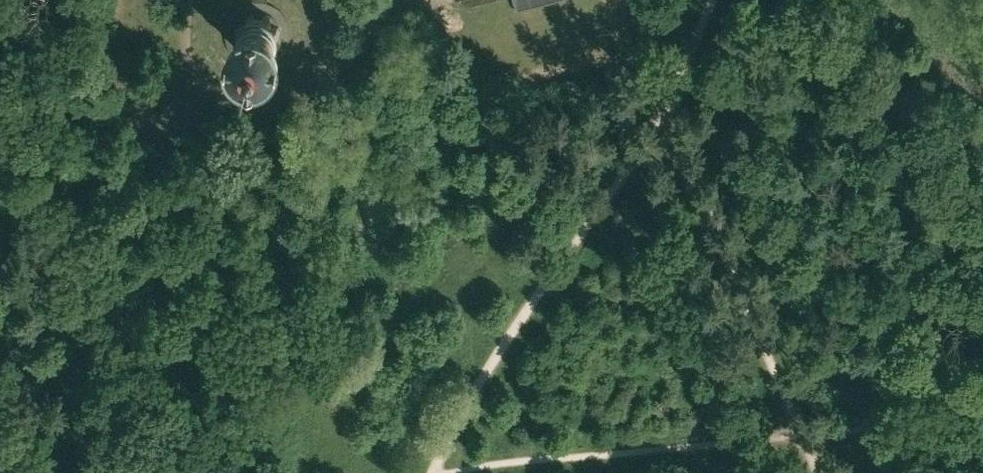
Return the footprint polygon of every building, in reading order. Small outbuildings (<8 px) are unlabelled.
[(516,11),(557,0),(513,0),(516,11)] [(254,61),(258,62),(260,62),(262,61),(266,61),(270,59),(273,57),(277,55),(279,53),(281,50),(283,47),(283,46),(285,43),(285,42),(286,39),(286,36),(286,34),(286,32),(286,30),(286,28),(286,26),(285,24),(284,22),(283,20),(281,17),(279,14),(276,11),(273,9),(269,7),(266,6),(263,5),(259,5),(255,5),(252,6),(248,7),(245,8),(243,9),(240,12),(238,13),(237,15),(235,17),(233,21),(232,22),(231,24),(231,27),(230,28),(230,30),(230,32),(230,35),(230,37),(230,39),(231,41),(232,43),(232,45),(233,47),(234,49),(236,51),(239,54),(241,56),(244,58),(248,60),(251,61),(254,61)]
